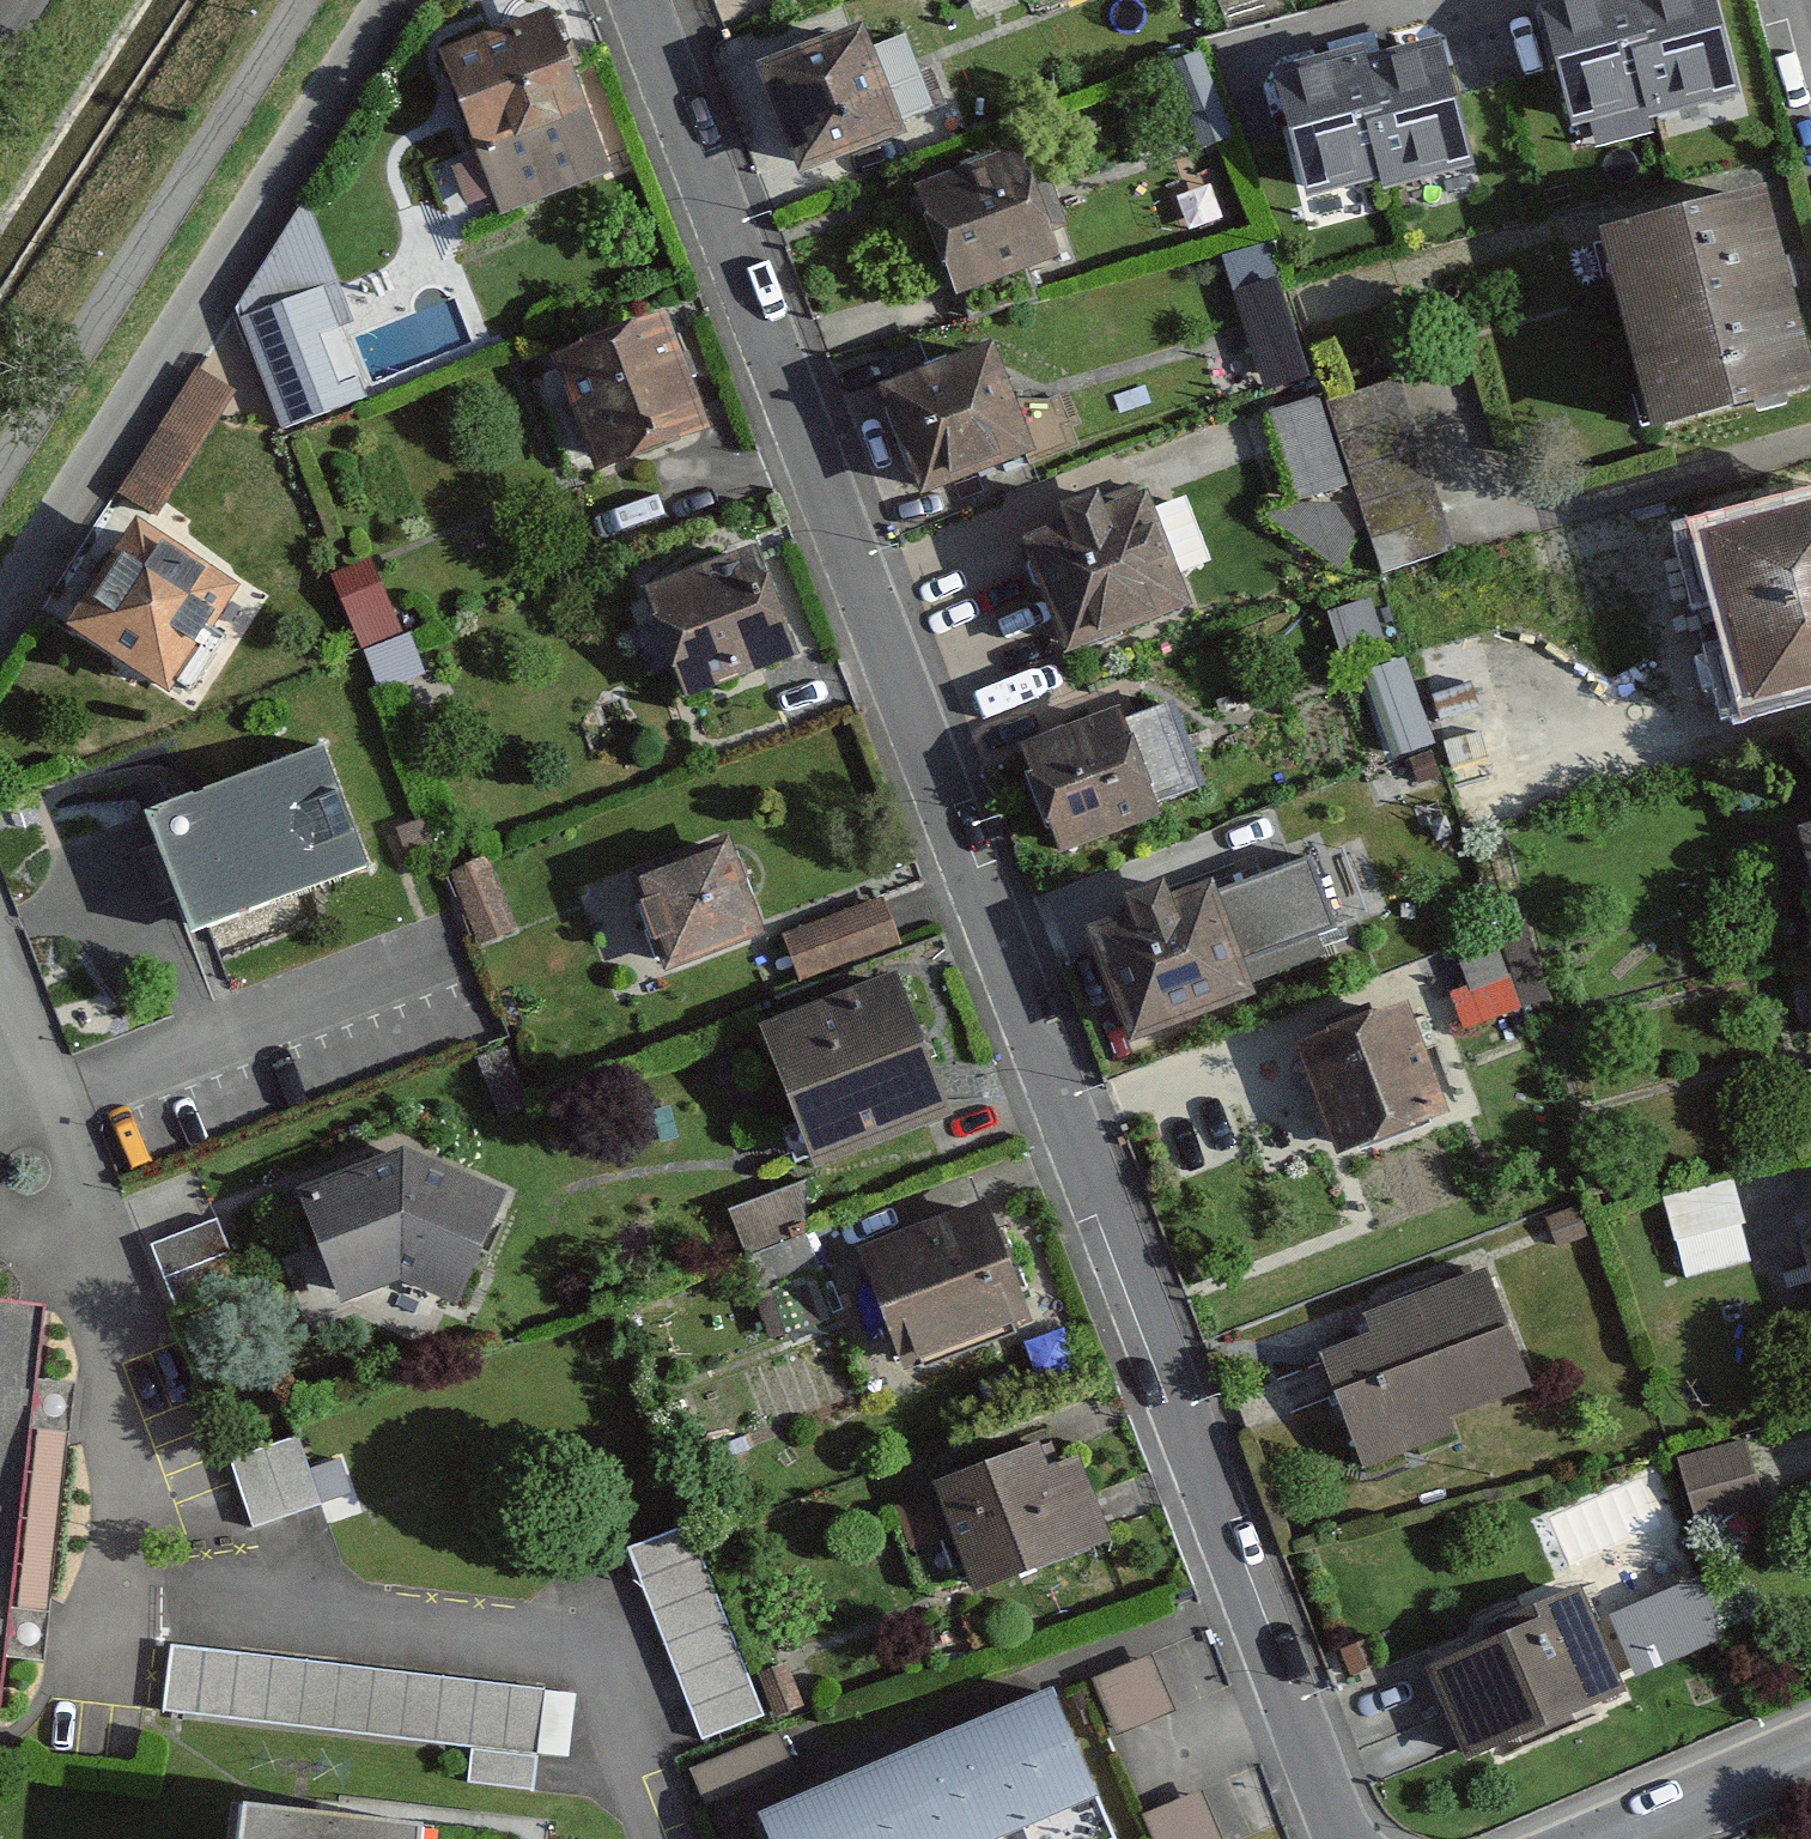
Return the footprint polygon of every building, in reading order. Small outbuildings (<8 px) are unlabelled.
[(1627,0),(1541,0),(1573,128),(1654,108),(1627,0)] [(1654,108),(1656,114),(1737,94),(1713,0),(1627,0),(1654,108)] [(545,12),(439,52),(477,153),(583,113),(545,12)] [(861,29),(758,67),(796,171),(899,133),(861,29)] [(1441,46),(1360,66),(1389,181),(1390,187),(1471,167),(1441,46)] [(1389,181),(1360,66),(1357,53),(1276,73),(1308,201),(1389,181)] [(605,171),(583,113),(477,153),(499,211),(605,171)] [(1018,152),(917,188),(954,292),(961,289),(969,312),(1033,298),(1022,268),(1055,257),(1018,152)] [(1761,194),(1605,233),(1654,424),(1809,385),(1761,194)] [(234,318),(241,332),(325,297),(341,335),(358,330),(305,203),(234,318)] [(1287,267),(1242,276),(1266,386),(1310,377),(1287,267)] [(325,297),(241,332),(285,439),(370,405),(360,382),(341,389),(322,343),(341,335),(325,297)] [(663,316),(556,354),(596,466),(703,428),(663,316)] [(988,347),(879,387),(918,491),(1026,452),(988,347)] [(204,357),(121,485),(161,511),(244,382),(204,357)] [(1379,564),(1446,545),(1399,379),(1332,398),(1379,564)] [(1341,480),(1315,401),(1267,416),(1293,496),(1341,480)] [(1067,526),(1027,541),(1067,647),(1182,604),(1171,573),(1205,560),(1182,498),(1146,512),(1140,496),(1101,510),(1096,498),(1062,510),(1067,526)] [(1713,540),(1753,697),(1810,682),(1810,515),(1713,540)] [(135,526),(69,624),(162,686),(227,588),(135,526)] [(749,547),(644,590),(686,695),(792,652),(749,547)] [(373,568),(336,582),(362,654),(400,642),(373,568)] [(1474,633),(1417,650),(1467,825),(1524,808),(1474,633)] [(400,642),(362,654),(377,698),(387,694),(426,682),(414,645),(411,639),(400,642)] [(1378,658),(1399,743),(1436,734),(1415,649),(1378,658)] [(1117,710),(1021,744),(1059,851),(1157,815),(1153,803),(1194,788),(1164,705),(1121,721),(1117,710)] [(192,814),(146,832),(163,873),(192,946),(368,876),(322,762),(192,814)] [(1801,827),(1810,869),(1810,824),(1801,827)] [(725,836),(630,873),(667,968),(762,931),(725,836)] [(1130,913),(1088,928),(1129,1040),(1250,996),(1245,982),(1324,954),(1317,934),(1333,929),(1308,861),(1212,896),(1207,884),(1163,900),(1159,889),(1126,901),(1130,913)] [(880,900),(786,935),(802,978),(896,943),(880,900)] [(1458,986),(1465,1015),(1546,995),(1538,965),(1458,986)] [(895,977),(762,1028),(815,1164),(948,1113),(895,977)] [(1404,1008),(1298,1049),(1337,1150),(1443,1109),(1404,1008)] [(507,1196),(397,1153),(296,1191),(336,1298),(394,1277),(463,1305),(507,1196)] [(752,1243),(817,1218),(801,1176),(736,1201),(752,1243)] [(1724,1181),(1665,1197),(1686,1275),(1745,1259),(1724,1181)] [(860,1254),(902,1363),(1024,1316),(982,1207),(860,1254)] [(151,1242),(177,1308),(239,1283),(212,1217),(151,1242)] [(1372,1336),(1323,1354),(1330,1372),(1359,1448),(1528,1385),(1484,1268),(1363,1314),(1372,1336)] [(17,1529),(38,1313),(0,1309),(0,1527),(17,1529)] [(292,1433),(228,1454),(250,1522),(314,1501),(292,1433)] [(1740,1443),(1681,1458),(1698,1523),(1756,1508),(1752,1489),(1740,1443)] [(1032,1444),(933,1482),(973,1587),(1105,1536),(1075,1457),(1042,1470),(1032,1444)] [(685,1524),(624,1548),(699,1737),(760,1713),(685,1524)] [(17,1529),(0,1527),(0,1689),(17,1529)] [(1727,1632),(1704,1566),(1589,1616),(1606,1654),(1625,1645),(1636,1673),(1727,1632)] [(1492,1642),(1429,1671),(1455,1727),(1463,1746),(1467,1754),(1620,1683),(1606,1654),(1589,1616),(1575,1587),(1486,1628),(1492,1642)] [(169,1643),(161,1710),(469,1747),(533,1755),(541,1689),(169,1643)] [(1152,1655),(1093,1680),(1117,1736),(1176,1711),(1152,1655)] [(988,1726),(1035,1838),(1118,1838),(1060,1696),(988,1726)] [(912,1757),(945,1838),(1035,1838),(988,1726),(912,1757)] [(774,1732),(691,1766),(705,1801),(788,1766),(774,1732)] [(529,1788),(533,1755),(469,1747),(469,1754),(465,1780),(529,1788)] [(835,1789),(855,1838),(945,1838),(912,1757),(835,1789)] [(766,1817),(775,1838),(855,1838),(835,1789),(766,1817)] [(1142,1815),(1152,1838),(1222,1838),(1201,1790),(1142,1815)] [(247,1809),(243,1838),(415,1838),(416,1829),(247,1809)]
